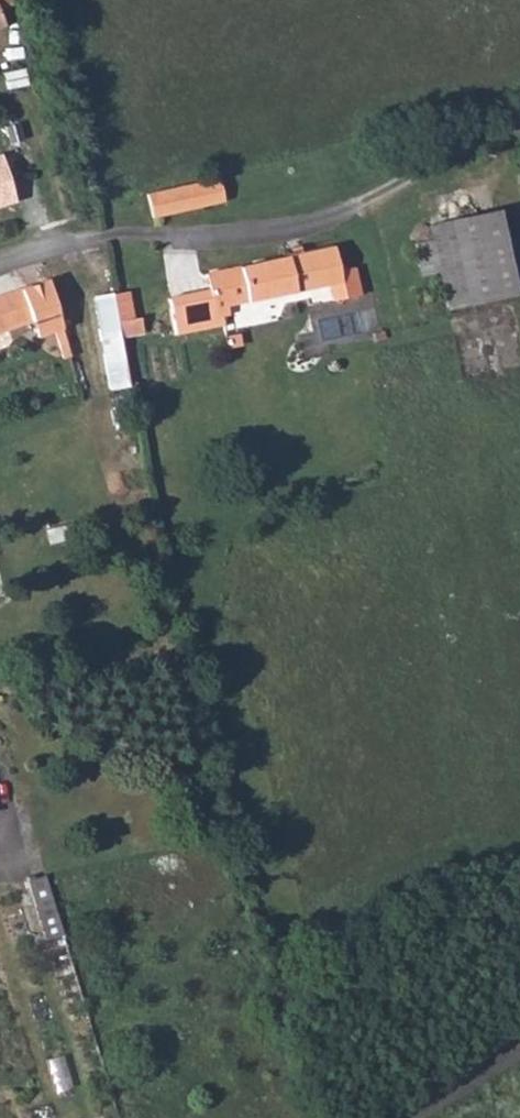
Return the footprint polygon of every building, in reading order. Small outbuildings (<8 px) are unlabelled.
[(0,154),(0,205),(15,201),(1,154),(0,154)] [(153,217),(224,201),(219,178),(147,194),(153,217)] [(497,210),(515,293),(519,292),(519,205),(497,210)] [(438,263),(447,308),(515,293),(497,210),(429,225),(433,240),(414,244),(420,267),(438,263)] [(333,246),(206,273),(209,289),(169,298),(176,334),(225,324),(223,315),(229,315),(227,305),(330,283),(333,299),(360,293),(354,267),(338,271),(333,246)] [(36,336),(55,331),(63,358),(69,356),(47,280),(0,296),(0,331),(32,320),(36,336)] [(111,294),(120,335),(143,331),(140,319),(134,320),(128,292),(111,294)] [(29,882),(47,939),(63,934),(46,877),(29,882)]
